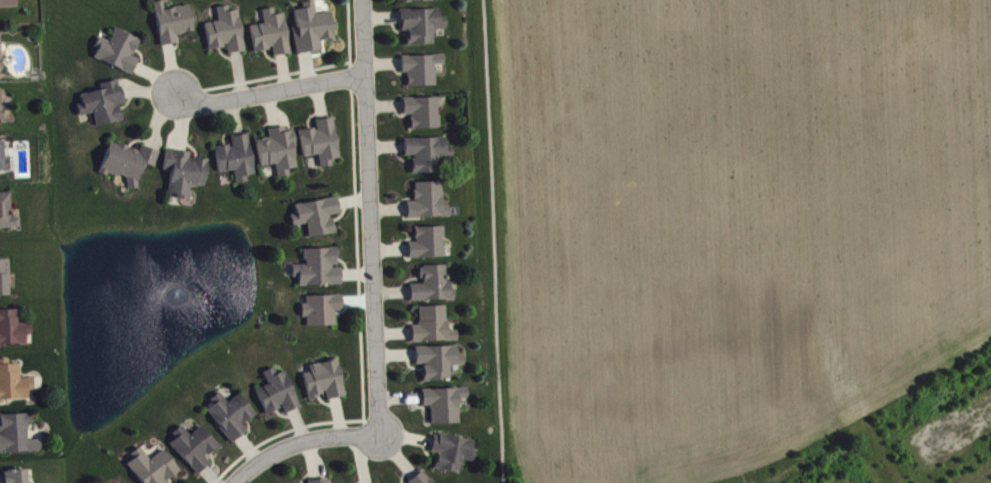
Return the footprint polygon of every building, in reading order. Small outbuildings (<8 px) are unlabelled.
[(16,13),(16,0),(0,0),(0,14),(16,13)] [(190,11),(165,15),(164,7),(155,8),(161,52),(178,49),(177,40),(194,38),(190,11)] [(332,17),(317,19),(315,7),(303,8),(304,15),(295,16),(297,33),(295,34),(298,59),(323,56),(322,48),(336,46),(332,17)] [(206,29),(210,55),(228,53),(229,60),(245,57),(239,16),(230,17),(229,11),(218,13),(220,27),(206,29)] [(251,32),(255,58),(274,55),(275,62),(291,60),(285,19),(276,20),(275,14),(263,16),(265,30),(251,32)] [(401,16),(401,37),(408,37),(408,51),(435,50),(434,35),(447,35),(447,23),(441,23),(441,15),(401,16)] [(94,64),(133,80),(139,65),(133,62),(141,44),(115,34),(110,47),(99,43),(95,54),(98,55),(94,64)] [(411,80),(411,92),(437,92),(436,71),(445,71),(444,61),(403,62),(403,81),(411,80)] [(123,127),(119,110),(125,109),(120,86),(100,89),(102,96),(81,100),(83,110),(78,110),(80,122),(95,119),(97,132),(123,127)] [(403,104),(404,120),(412,120),(412,135),(440,134),(440,104),(403,104)] [(300,137),(305,163),(319,160),(322,174),(333,172),(332,165),(341,164),(334,123),(316,126),(318,134),(300,137)] [(270,144),(257,146),(262,173),(276,170),(279,183),(291,181),(290,175),(298,173),(294,150),(296,149),(293,132),(268,136),(270,144)] [(215,153),(220,179),(234,176),(237,190),(249,188),(248,181),(256,180),(249,139),(232,143),(233,150),(215,153)] [(405,144),(405,161),(413,161),(413,180),(440,179),(440,165),(453,164),(453,152),(447,152),(447,144),(405,144)] [(9,177),(9,162),(3,162),(3,146),(0,146),(0,177),(9,177)] [(160,157),(142,151),(140,156),(111,147),(101,177),(129,187),(127,192),(136,196),(145,169),(155,173),(160,157)] [(169,199),(178,201),(177,204),(189,206),(191,191),(205,193),(209,166),(190,163),(191,158),(167,155),(164,176),(172,177),(169,199)] [(451,223),(450,212),(443,212),(443,188),(415,188),(415,207),(407,208),(407,224),(451,223)] [(0,199),(0,234),(21,233),(21,223),(12,223),(12,198),(0,199)] [(310,244),(335,239),(332,221),(341,219),(338,203),(296,210),(297,220),(292,221),(294,232),(308,230),(310,244)] [(409,248),(410,264),(445,263),(445,232),(415,233),(416,248),(409,248)] [(342,290),(341,272),(338,272),(338,254),(304,255),(305,271),(293,271),(294,283),(299,283),(300,292),(342,290)] [(9,301),(9,265),(0,265),(0,302),(9,301)] [(454,306),(453,287),(447,288),(446,271),(421,272),(422,290),(410,291),(411,307),(454,306)] [(336,332),(336,317),(343,317),(343,301),(304,302),(304,323),(307,323),(308,332),(336,332)] [(419,313),(419,331),(412,331),(412,348),(458,347),(458,336),(448,336),(447,312),(419,313)] [(27,352),(27,341),(33,341),(33,329),(18,329),(18,316),(0,316),(0,352),(27,352)] [(424,387),(451,387),(451,372),(464,371),(464,360),(458,360),(458,352),(416,353),(417,370),(424,370),(424,387)] [(3,409),(3,405),(29,405),(29,396),(35,396),(34,384),(20,384),(20,370),(9,370),(9,365),(0,365),(0,409),(3,409)] [(304,379),(308,404),(326,401),(327,405),(345,402),(339,366),(310,370),(311,378),(304,379)] [(257,395),(266,420),(283,414),(285,419),(300,414),(286,376),(277,380),(275,374),(263,378),(268,391),(257,395)] [(422,395),(422,413),(431,413),(432,430),(460,430),(459,405),(468,404),(467,394),(422,395)] [(234,448),(248,436),(244,431),(257,419),(238,400),(229,408),(219,398),(210,406),(214,410),(206,417),(234,448)] [(42,458),(41,446),(29,446),(29,420),(0,420),(0,458),(42,458)] [(201,432),(190,441),(182,431),(172,439),(177,444),(171,450),(198,481),(211,469),(206,463),(219,452),(201,432)] [(477,447),(435,439),(431,458),(438,459),(435,475),(460,480),(463,466),(473,468),(477,447)] [(150,465),(143,455),(126,466),(137,482),(172,482),(180,478),(165,455),(150,465)]
